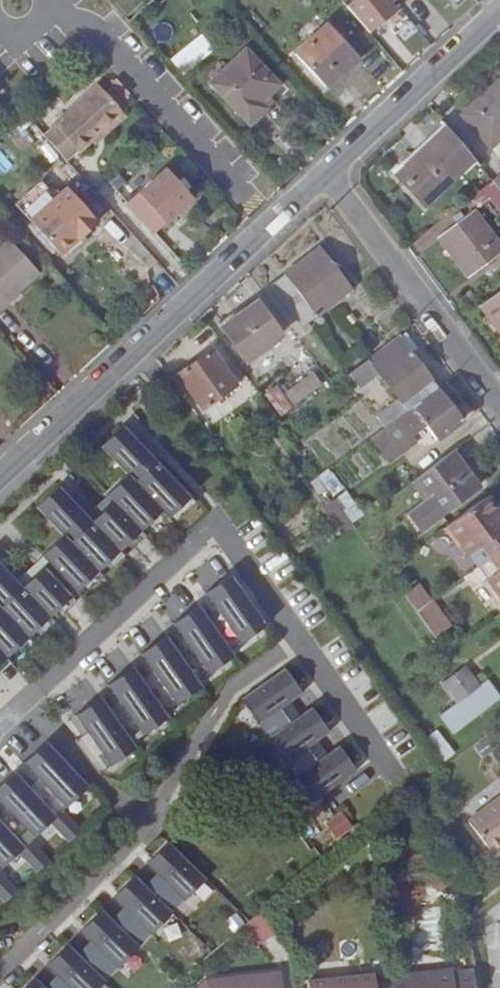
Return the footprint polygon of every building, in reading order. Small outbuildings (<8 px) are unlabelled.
[(140,25),(162,5),(157,0),(126,0),(120,5),(140,25)] [(351,3),(375,32),(400,11),(392,2),(394,0),(355,0),(351,3)] [(363,54),(332,20),(300,51),(331,85),(363,54)] [(290,90),(252,47),(217,78),(256,120),(290,90)] [(83,147),(127,106),(102,78),(57,118),(59,121),(47,131),(69,156),(81,145),(83,147)] [(471,110),(499,141),(499,139),(499,84),(471,110)] [(431,201),(480,154),(452,120),(402,170),(431,201)] [(38,150),(48,164),(60,155),(50,141),(38,150)] [(197,196),(171,167),(133,201),(159,230),(197,196)] [(499,178),(480,193),(486,203),(496,195),(499,200),(499,179),(499,178)] [(104,223),(72,186),(38,218),(70,255),(104,223)] [(479,209),(443,235),(473,274),(499,254),(499,236),(479,209)] [(3,301),(7,306),(47,269),(16,236),(0,251),(0,304),(3,301)] [(362,284),(332,242),(275,280),(305,322),(362,284)] [(487,302),(499,317),(499,316),(499,293),(487,302)] [(290,330),(265,297),(230,321),(254,354),(290,330)] [(418,329),(409,335),(422,353),(431,347),(418,329)] [(400,404),(405,412),(444,384),(422,353),(409,335),(408,334),(378,356),(377,353),(356,369),(371,389),(392,374),(406,394),(397,400),(400,404)] [(242,380),(218,345),(185,369),(208,404),(242,380)] [(312,368),(269,400),(282,417),(325,385),(312,368)] [(251,379),(254,384),(259,381),(256,376),(251,379)] [(405,412),(393,422),(387,426),(404,448),(420,437),(415,429),(430,418),(442,434),(467,416),(444,384),(405,412)] [(393,422),(405,412),(400,404),(387,413),(393,422)] [(144,443),(127,425),(106,445),(132,473),(110,494),(112,495),(117,501),(97,520),(91,514),(63,484),(41,505),(60,525),(68,534),(46,554),(47,556),(52,562),(80,591),(92,580),(113,560),(131,543),(156,520),(166,511),(173,518),(194,497),(169,470),(144,443)] [(485,484),(459,448),(418,479),(431,497),(412,511),(425,528),(485,484)] [(320,501),(344,489),(334,469),(310,481),(320,501)] [(342,535),(367,516),(347,490),(322,509),(342,535)] [(496,490),(465,512),(486,541),(488,539),(497,552),(499,550),(499,494),(496,490)] [(117,501),(112,495),(91,514),(97,520),(117,501)] [(473,549),(486,541),(465,512),(453,521),(473,549)] [(20,579),(27,586),(47,566),(52,562),(47,556),(20,579)] [(17,647),(38,628),(61,607),(74,595),(47,566),(27,586),(20,579),(0,557),(0,663),(17,647)] [(499,586),(499,568),(492,575),(499,586)] [(226,573),(202,590),(214,606),(237,638),(261,621),(226,573)] [(425,580),(409,591),(421,606),(436,595),(425,580)] [(436,595),(421,606),(441,634),(458,621),(438,594),(436,595)] [(184,611),(171,620),(182,635),(206,668),(230,651),(227,646),(203,613),(195,603),(184,611)] [(214,606),(203,613),(227,646),(237,638),(214,606)] [(153,640),(140,650),(151,665),(175,697),(199,680),(196,675),(172,643),(164,632),(153,640)] [(182,635),(172,643),(196,675),(206,668),(182,635)] [(304,684),(286,659),(243,690),(316,794),(360,763),(341,737),(330,745),(320,732),(332,724),(314,698),(302,706),(292,693),(304,684)] [(484,680),(469,660),(463,665),(478,685),(484,680)] [(122,669),(110,678),(121,694),(145,726),(169,709),(166,704),(142,672),(133,661),(122,669)] [(151,665),(142,672),(166,704),(175,697),(151,665)] [(445,677),(460,697),(478,685),(463,665),(445,677)] [(90,700),(78,709),(114,756),(138,739),(134,735),(110,702),(102,691),(90,700)] [(121,694),(110,702),(134,735),(145,726),(121,694)] [(438,730),(426,738),(444,762),(455,753),(438,730)] [(38,750),(29,758),(42,772),(70,801),(91,781),(50,738),(38,750)] [(61,811),(32,781),(19,768),(7,780),(0,786),(0,792),(10,802),(38,832),(53,817),(72,836),(85,823),(67,805),(61,811)] [(42,772),(32,781),(61,811),(67,805),(70,801),(42,772)] [(10,802),(0,812),(29,841),(35,835),(38,832),(10,802)] [(483,817),(499,841),(499,804),(483,817)] [(29,841),(0,812),(0,856),(6,862),(21,848),(40,867),(53,854),(35,835),(29,841)] [(212,865),(174,829),(153,851),(163,861),(152,873),(141,863),(120,885),(130,895),(118,908),(108,898),(86,920),(97,930),(85,942),(74,932),(53,955),(63,965),(52,977),(41,967),(21,987),(94,987),(212,865)] [(0,869),(0,888),(9,896),(22,884),(4,865),(0,869)] [(262,914),(246,924),(260,945),(276,935),(262,914)] [(401,979),(402,987),(486,987),(484,967),(464,970),(464,967),(400,974),(401,979)] [(290,968),(235,972),(224,982),(217,973),(198,987),(292,987),(290,968)] [(401,979),(384,981),(383,970),(319,977),(320,987),(402,987),(401,979)]
